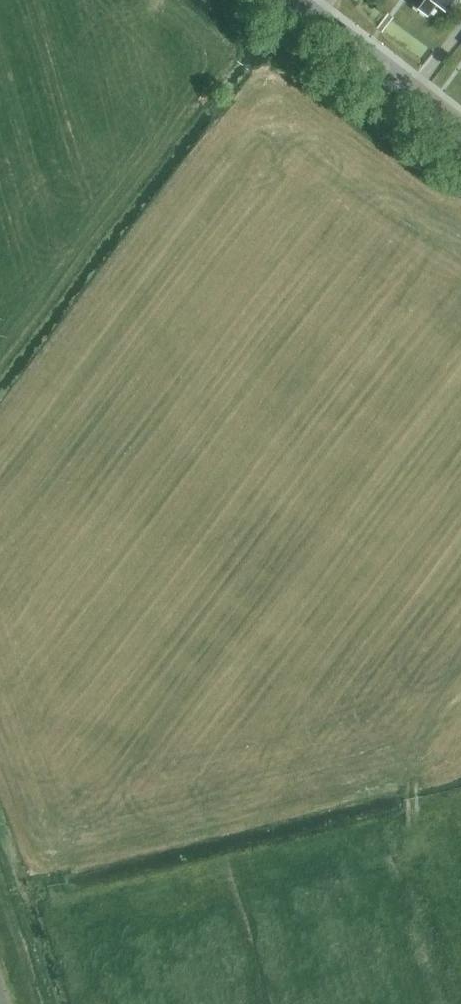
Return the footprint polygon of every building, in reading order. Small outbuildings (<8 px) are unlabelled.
[(455,0),(414,0),(412,3),(429,16),(437,4),(447,11),(455,0)]
